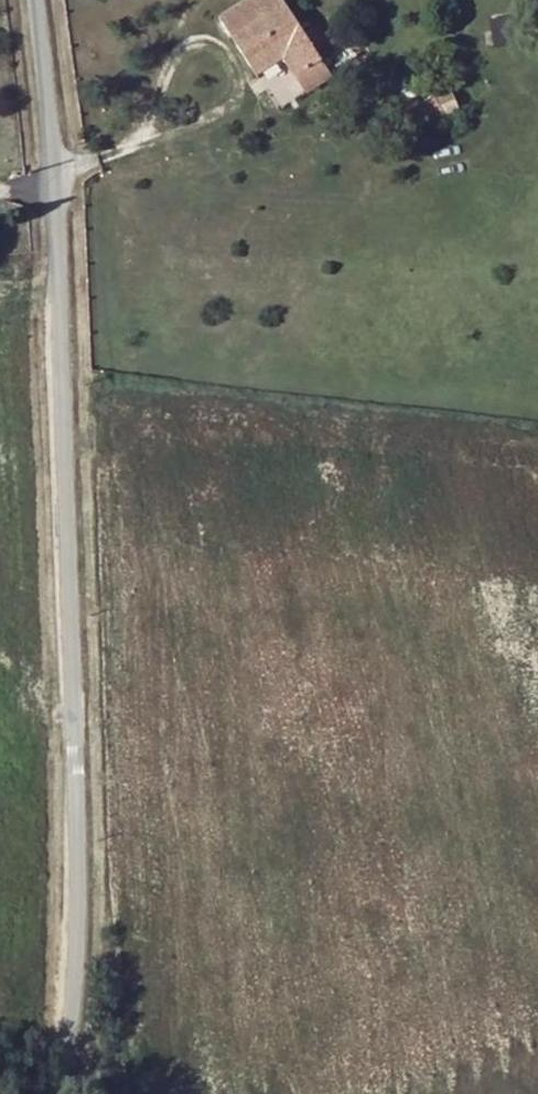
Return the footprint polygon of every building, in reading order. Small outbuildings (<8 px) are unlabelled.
[(320,60),(317,56),(309,42),(282,0),(242,0),(217,16),(254,74),(283,56),(296,76),(320,60)] [(309,42),(317,56),(333,46),(325,31),(309,42)] [(332,78),(320,60),(296,76),(308,94),(332,78)] [(413,130),(442,117),(434,99),(405,112),(413,130)]
